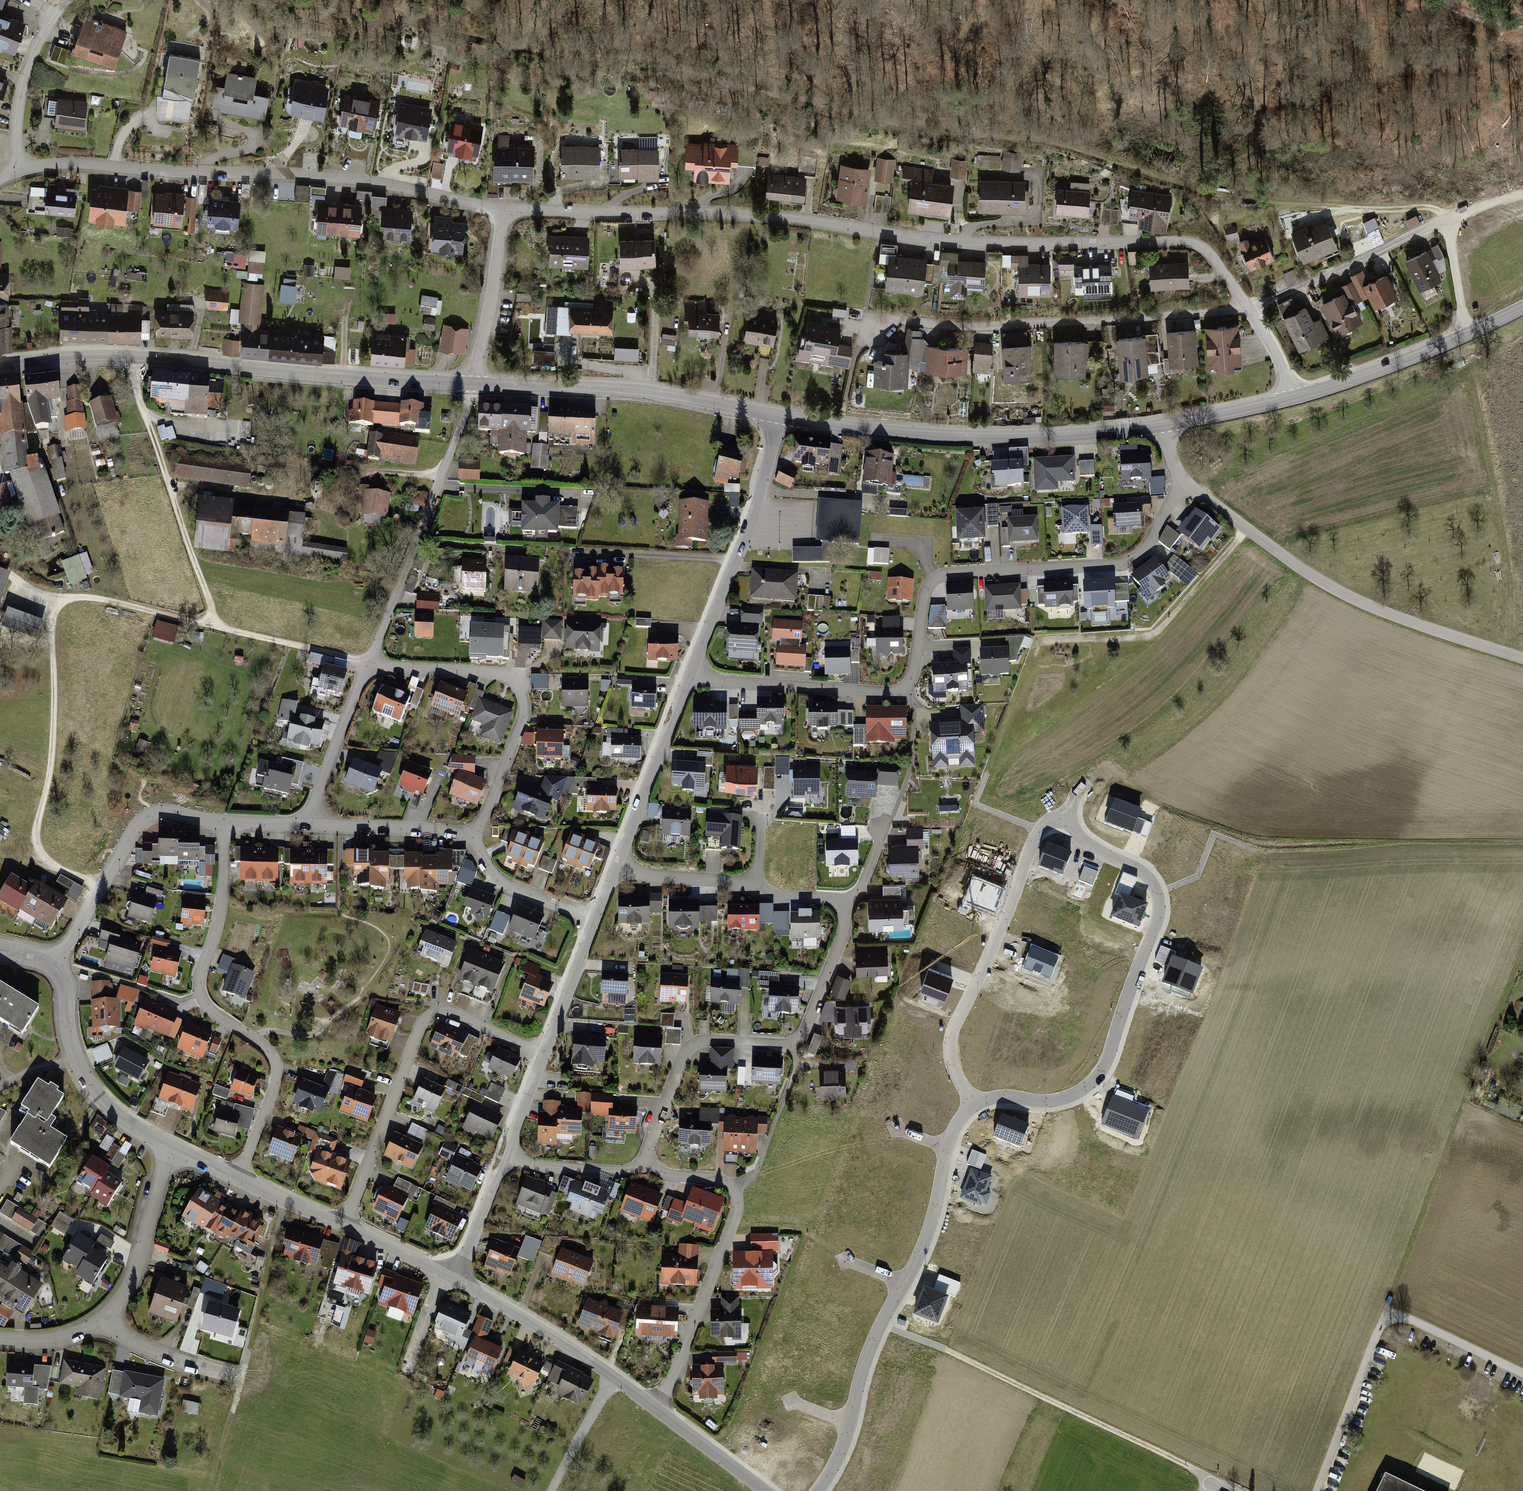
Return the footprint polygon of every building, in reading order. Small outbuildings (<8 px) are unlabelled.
[(0,17),(0,48),(15,53),(25,25),(0,17)] [(126,34),(87,20),(76,54),(115,67),(126,34)] [(69,52),(55,48),(51,62),(65,66),(69,52)] [(200,58),(170,53),(162,97),(174,99),(192,100),(200,58)] [(257,78),(228,72),(221,110),(263,118),(267,99),(253,96),(257,78)] [(327,88),(296,82),(290,112),(321,118),(327,88)] [(162,97),(157,96),(158,120),(173,120),(189,123),(192,100),(174,99),(162,97)] [(380,103),(346,96),(340,126),(373,133),(380,103)] [(57,100),(47,98),(43,118),(53,120),(57,100)] [(88,105),(59,100),(55,125),(84,130),(88,105)] [(430,110),(400,105),(396,132),(426,137),(430,110)] [(481,128),(452,122),(447,149),(476,154),(481,128)] [(499,145),(495,144),(495,179),(534,179),(534,145),(508,145),(509,136),(499,136),(499,145)] [(708,143),(687,142),(686,167),(695,168),(694,179),(729,182),(730,163),(738,164),(739,146),(721,144),(721,137),(708,137),(708,143)] [(599,147),(562,147),(562,177),(599,177),(599,147)] [(742,148),(741,166),(752,167),(753,148),(742,148)] [(657,149),(620,150),(621,179),(658,178),(657,149)] [(979,167),(1002,167),(1002,154),(979,154),(979,167)] [(1021,158),(1006,157),(1005,170),(1020,171),(1021,158)] [(804,159),(803,175),(816,176),(816,160),(804,159)] [(965,161),(953,160),(952,176),(964,177),(965,161)] [(894,162),(880,161),(878,181),(892,182),(894,162)] [(870,168),(841,164),(837,198),(865,202),(870,168)] [(933,170),(904,168),(903,180),(910,180),(907,214),(951,218),(954,185),(932,183),(933,170)] [(806,180),(770,177),(769,200),(804,203),(806,180)] [(1023,182),(982,182),(982,212),(1023,212),(1023,182)] [(310,188),(297,187),(296,201),(309,202),(310,188)] [(127,192),(93,189),(90,220),(123,223),(127,192)] [(326,190),(312,189),(311,197),(326,198),(326,190)] [(1173,194),(1134,189),(1130,219),(1143,221),(1142,228),(1168,231),(1173,194)] [(76,193),(47,190),(45,214),(74,216),(76,193)] [(1089,214),(1089,191),(1060,190),(1059,213),(1089,214)] [(46,192),(31,191),(29,211),(44,213),(46,192)] [(140,194),(129,193),(128,208),(138,209),(140,194)] [(184,196),(156,194),(153,223),(181,226),(184,196)] [(891,198),(877,195),(874,210),(889,212),(891,198)] [(387,198),(372,197),(371,215),(380,215),(381,209),(386,209),(387,198)] [(196,199),(187,198),(186,215),(194,215),(196,199)] [(239,203),(209,200),(207,225),(237,228),(239,203)] [(364,211),(320,206),(317,232),(361,237),(364,211)] [(386,209),(381,209),(380,226),(385,226),(385,239),(409,240),(411,211),(386,209)] [(1118,212),(1105,212),(1105,224),(1118,224),(1118,212)] [(1326,218),(1292,232),(1305,263),(1339,249),(1326,218)] [(466,222),(435,219),(431,249),(462,253),(466,222)] [(1376,219),(1363,222),(1365,230),(1378,227),(1376,219)] [(1236,226),(1226,229),(1229,237),(1238,234),(1236,226)] [(1263,234),(1241,243),(1251,267),(1273,258),(1263,234)] [(590,240),(553,238),(552,266),(588,268),(590,240)] [(654,239),(621,240),(621,266),(654,266),(654,239)] [(1439,245),(1432,249),(1437,259),(1444,255),(1439,245)] [(265,253),(252,251),(250,273),(262,274),(265,253)] [(1001,251),(988,251),(988,262),(1001,261),(1001,251)] [(958,253),(942,253),(941,266),(948,266),(948,262),(957,263),(958,253)] [(1426,253),(1406,263),(1420,291),(1440,281),(1426,253)] [(246,256),(229,255),(229,267),(245,268),(246,256)] [(1028,258),(1012,258),(1012,267),(1028,267),(1028,258)] [(1073,259),(1060,260),(1061,271),(1074,270),(1073,259)] [(924,263),(890,260),(887,290),(922,293),(924,263)] [(1186,260),(1149,263),(1151,291),(1188,287),(1186,260)] [(948,262),(948,266),(948,297),(967,298),(967,288),(984,288),(985,263),(957,263),(948,262)] [(1110,265),(1078,267),(1079,292),(1111,291),(1110,265)] [(336,277),(351,278),(351,266),(336,266),(336,277)] [(1048,269),(1021,269),(1021,295),(1049,295),(1048,269)] [(1364,272),(1352,279),(1353,281),(1363,300),(1364,303),(1370,299),(1363,286),(1369,282),(1364,272)] [(1369,282),(1363,286),(1370,299),(1375,308),(1398,296),(1386,274),(1369,282)] [(91,280),(81,278),(78,293),(88,294),(91,280)] [(1353,281),(1343,286),(1353,305),(1363,300),(1353,281)] [(297,285),(281,283),(280,301),(296,303),(297,285)] [(265,286),(244,284),(240,322),(246,323),(242,357),(320,364),(323,338),(260,332),(265,286)] [(229,293),(204,292),(209,311),(227,310),(229,293)] [(1360,323),(1345,292),(1322,304),(1337,334),(1360,323)] [(532,294),(517,294),(517,302),(532,303),(532,294)] [(443,301),(422,297),(421,306),(432,308),(431,316),(440,317),(443,301)] [(76,303),(63,303),(62,341),(139,343),(140,307),(113,306),(113,316),(87,316),(88,299),(76,299),(76,303)] [(705,301),(686,300),(685,318),(690,318),(689,335),(718,337),(720,314),(704,312),(705,301)] [(1293,301),(1280,306),(1285,317),(1298,311),(1293,301)] [(0,307),(0,349),(11,349),(11,326),(19,326),(19,307),(0,307)] [(570,308),(559,308),(558,330),(569,331),(570,308)] [(614,310),(572,308),(571,333),(613,334),(614,310)] [(1306,308),(1284,318),(1300,351),(1329,337),(1320,320),(1313,323),(1306,308)] [(193,313),(156,313),(156,338),(192,338),(193,313)] [(425,316),(423,327),(436,329),(437,318),(425,316)] [(777,322),(750,317),(745,343),(772,348),(777,322)] [(469,330),(445,325),(440,350),(464,355),(469,330)] [(839,330),(811,326),(806,356),(834,361),(839,330)] [(920,331),(908,329),(904,353),(916,355),(919,340),(920,331)] [(1239,329),(1209,331),(1211,369),(1242,367),(1239,329)] [(1193,330),(1167,333),(1172,366),(1198,362),(1193,330)] [(1027,334),(1005,337),(1006,346),(1028,343),(1027,334)] [(405,338),(373,337),(372,362),(403,364),(405,338)] [(1146,337),(1118,339),(1122,376),(1150,374),(1146,337)] [(1158,337),(1149,338),(1151,362),(1160,361),(1158,337)] [(925,341),(919,340),(915,359),(926,361),(929,349),(929,346),(925,341)] [(240,342),(225,341),(225,353),(240,354),(240,342)] [(1085,342),(1060,342),(1060,376),(1085,376),(1085,342)] [(992,345),(976,343),(974,362),(990,364),(992,345)] [(1102,343),(1089,343),(1089,358),(1102,358),(1102,343)] [(851,347),(840,345),(837,361),(848,363),(851,347)] [(1030,345),(1002,348),(1006,379),(1034,376),(1030,345)] [(616,347),(616,360),(640,360),(640,347),(616,347)] [(967,350),(929,349),(929,374),(966,374),(967,350)] [(556,364),(556,350),(538,350),(538,364),(556,364)] [(905,355),(886,354),(885,363),(874,362),(874,387),(904,388),(905,355)] [(57,376),(25,380),(28,408),(22,408),(25,434),(53,431),(50,407),(60,406),(57,376)] [(225,380),(152,377),(151,405),(186,407),(185,417),(203,418),(204,406),(224,407),(225,380)] [(0,382),(0,452),(3,477),(10,476),(27,474),(26,462),(16,381),(0,382)] [(80,389),(68,390),(68,403),(66,403),(69,436),(83,432),(82,407),(84,404),(80,389)] [(111,403),(92,407),(100,444),(119,440),(111,403)] [(424,407),(354,404),(353,426),(417,429),(417,434),(431,434),(432,417),(423,417),(424,407)] [(530,410),(481,408),(480,433),(499,434),(498,456),(528,458),(530,410)] [(595,416),(552,415),(551,446),(594,447),(595,416)] [(177,437),(172,424),(158,429),(163,442),(177,437)] [(419,443),(372,437),(369,460),(416,465),(419,443)] [(843,449),(797,444),(794,464),(804,465),(803,475),(815,476),(816,469),(828,470),(827,477),(840,479),(843,449)] [(62,446),(49,448),(51,462),(52,462),(55,482),(66,480),(62,446)] [(745,452),(724,446),(715,482),(728,486),(730,480),(737,482),(745,452)] [(549,448),(534,447),(532,471),(548,472),(549,448)] [(1029,458),(1029,448),(1010,449),(1011,459),(1029,458)] [(897,458),(867,456),(864,489),(894,492),(897,458)] [(479,457),(460,457),(460,481),(479,481),(479,457)] [(1149,457),(1121,458),(1122,482),(1151,481),(1150,478),(1149,457)] [(251,467),(183,459),(181,482),(248,490),(251,467)] [(1072,459),(1034,461),(1035,493),(1074,491),(1072,459)] [(27,474),(10,476),(29,531),(34,529),(39,543),(66,534),(40,461),(26,462),(27,474)] [(1094,463),(1080,464),(1081,479),(1095,478),(1094,463)] [(1022,465),(993,467),(994,490),(1024,488),(1022,465)] [(797,476),(784,469),(776,484),(790,490),(797,476)] [(903,476),(903,486),(930,487),(930,477),(903,476)] [(1165,477),(1150,478),(1151,496),(1166,495),(1165,477)] [(3,520),(10,500),(6,485),(1,486),(0,489),(0,519),(3,520)] [(740,487),(724,487),(725,495),(729,495),(729,508),(739,508),(739,495),(740,495),(740,487)] [(391,496),(361,492),(357,516),(387,520),(391,496)] [(1150,498),(1128,501),(1129,509),(1151,507),(1150,498)] [(860,544),(861,504),(819,503),(818,542),(860,544)] [(709,504),(680,504),(679,538),(676,538),(676,549),(692,549),(692,542),(708,542),(709,504)] [(303,516),(202,506),(198,552),(230,556),(232,538),(250,540),(248,560),(346,570),(349,549),(300,544),(303,516)] [(578,508),(524,507),(524,534),(560,535),(560,528),(577,528),(578,508)] [(997,507),(987,508),(988,526),(998,525),(997,507)] [(1129,509),(1115,510),(1116,529),(1142,527),(1140,508),(1129,509)] [(1023,517),(1023,509),(1011,509),(1011,517),(1023,517)] [(1088,511),(1063,513),(1065,538),(1090,536),(1088,511)] [(983,512),(956,514),(958,543),(984,542),(983,512)] [(1193,512),(1177,534),(1203,553),(1220,531),(1193,512)] [(1035,517),(1009,519),(1011,544),(1036,542),(1035,517)] [(1102,527),(1090,528),(1093,547),(1104,545),(1102,527)] [(1167,530),(1159,543),(1170,550),(1179,537),(1167,530)] [(875,548),(875,564),(890,564),(890,549),(875,548)] [(824,549),(794,550),(794,564),(824,564),(824,549)] [(1175,557),(1164,569),(1179,581),(1189,568),(1175,557)] [(78,558),(63,563),(71,586),(86,581),(78,558)] [(1156,561),(1134,578),(1149,597),(1171,581),(1156,561)] [(483,591),(484,564),(462,563),(461,591),(483,591)] [(539,564),(507,563),(507,591),(539,592),(539,564)] [(582,573),(575,573),(574,596),(622,597),(623,566),(583,565),(582,573)] [(0,571),(0,598),(9,574),(0,571)] [(796,572),(753,571),(752,601),(796,602),(796,572)] [(879,574),(868,574),(868,584),(879,583),(879,574)] [(1083,581),(1085,610),(1115,609),(1114,602),(1114,585),(1113,580),(1083,581)] [(911,582),(890,582),(890,604),(911,604),(911,582)] [(1018,584),(986,587),(988,614),(1020,611),(1020,606),(1019,590),(1018,584)] [(1072,588),(1071,584),(1043,584),(1044,590),(1045,606),(1046,609),(1073,610),(1072,588)] [(1114,585),(1114,602),(1128,602),(1128,585),(1114,585)] [(972,587),(947,589),(949,615),(974,614),(972,587)] [(1028,590),(1019,590),(1020,606),(1029,606),(1028,590)] [(1044,590),(1037,590),(1038,606),(1045,606),(1044,590)] [(438,595),(418,594),(418,612),(438,612),(438,595)] [(829,598),(810,597),(809,611),(829,611),(829,598)] [(944,608),(937,609),(938,624),(946,623),(944,608)] [(45,624),(8,613),(3,628),(40,640),(45,624)] [(433,616),(416,615),(415,640),(433,640),(433,616)] [(900,630),(899,618),(885,619),(885,631),(900,630)] [(652,621),(637,619),(636,627),(651,628),(652,621)] [(561,621),(545,621),(545,640),(561,640),(561,621)] [(600,624),(567,622),(566,650),(598,652),(600,624)] [(801,624),(775,622),(773,644),(779,645),(777,666),(806,668),(808,646),(800,645),(801,624)] [(177,628),(157,624),(154,640),(174,644),(177,628)] [(504,627),(471,626),(470,657),(503,659),(504,627)] [(758,630),(728,630),(727,653),(757,653),(758,630)] [(902,632),(877,632),(877,656),(902,656),(902,632)] [(676,638),(649,637),(648,663),(675,664),(676,638)] [(1004,639),(1005,650),(978,652),(980,680),(1013,678),(1012,665),(1018,664),(1026,638),(1004,639)] [(851,640),(852,663),(861,663),(860,639),(851,640)] [(849,649),(826,650),(826,676),(849,676),(849,649)] [(968,650),(953,651),(954,667),(966,666),(969,666),(968,650)] [(335,660),(315,655),(312,665),(324,668),(332,670),(335,660)] [(954,667),(932,667),(933,696),(967,695),(966,666),(954,667)] [(324,668),(318,690),(339,695),(345,673),(332,670),(324,668)] [(549,675),(531,675),(531,691),(549,691),(549,675)] [(635,677),(619,677),(619,686),(635,686),(635,677)] [(588,679),(563,679),(563,706),(588,707),(588,679)] [(477,688),(469,685),(462,705),(470,707),(476,691),(477,688)] [(466,694),(440,686),(433,708),(459,716),(462,705),(466,694)] [(655,689),(631,687),(630,710),(654,712),(655,689)] [(408,697),(384,688),(375,714),(399,723),(408,697)] [(424,691),(417,689),(412,703),(418,705),(424,691)] [(484,694),(476,691),(470,709),(478,711),(483,699),(484,694)] [(785,698),(756,698),(756,713),(756,725),(785,725),(785,698)] [(513,710),(483,699),(474,723),(485,727),(480,738),(500,745),(513,710)] [(296,704),(282,701),(278,721),(293,723),(296,704)] [(725,706),(693,707),(694,732),(726,731),(725,706)] [(906,707),(866,708),(866,727),(866,744),(907,743),(906,707)] [(836,708),(809,709),(810,730),(837,729),(836,708)] [(981,708),(960,709),(961,721),(930,722),(933,772),(976,769),(975,735),(983,735),(981,708)] [(852,712),(839,713),(840,728),(853,727),(852,712)] [(756,713),(739,713),(739,733),(756,733),(756,725),(756,713)] [(327,724),(296,717),(290,741),(321,749),(327,724)] [(738,720),(729,720),(730,730),(738,730),(738,720)] [(140,724),(132,722),(130,731),(138,733),(140,724)] [(866,727),(854,728),(854,748),(867,747),(866,744),(866,727)] [(627,730),(609,729),(609,741),(611,742),(627,742),(627,730)] [(563,736),(536,735),(535,764),(562,765),(563,736)] [(149,743),(140,741),(137,751),(146,754),(149,743)] [(641,742),(611,742),(611,765),(641,765),(641,742)] [(699,750),(698,763),(713,764),(714,752),(699,750)] [(399,753),(381,752),(376,767),(392,773),(399,753)] [(790,758),(776,757),(775,776),(789,777),(790,758)] [(475,759),(453,758),(453,773),(460,774),(475,774),(475,759)] [(295,769),(260,761),(255,787),(289,795),(295,769)] [(380,771),(354,762),(346,785),(372,793),(380,771)] [(706,765),(673,763),(671,787),(682,787),(682,792),(704,793),(706,765)] [(726,792),(759,793),(759,763),(726,763),(726,792)] [(430,774),(409,766),(400,788),(421,797),(430,774)] [(775,767),(764,767),(763,791),(774,791),(775,767)] [(820,769),(793,769),(793,799),(807,799),(807,797),(820,797),(820,769)] [(877,772),(847,770),(845,797),(876,799),(877,772)] [(899,772),(878,770),(877,786),(898,787),(899,772)] [(485,784),(460,774),(451,796),(476,806),(485,784)] [(574,779),(545,777),(541,789),(524,783),(514,809),(544,822),(552,803),(557,806),(562,794),(567,797),(574,779)] [(594,780),(577,780),(578,789),(595,789),(594,780)] [(616,792),(588,791),(588,812),(616,813),(616,792)] [(1105,821),(1133,832),(1138,817),(1142,808),(1114,798),(1105,821)] [(664,806),(649,805),(649,819),(663,820),(664,806)] [(691,812),(664,810),(662,836),(689,838),(691,812)] [(742,815),(708,813),(706,837),(722,838),(721,852),(740,853),(742,815)] [(1138,817),(1133,832),(1147,837),(1153,823),(1138,817)] [(514,833),(506,830),(501,842),(509,845),(514,833)] [(922,830),(907,831),(907,848),(923,847),(922,830)] [(178,831),(160,831),(159,857),(178,857),(178,831)] [(199,833),(180,833),(180,861),(199,861),(199,833)] [(543,844),(517,834),(506,862),(531,873),(543,844)] [(599,847),(572,837),(561,867),(588,877),(599,847)] [(826,868),(858,867),(857,842),(826,843),(826,868)] [(1072,852),(1047,842),(1038,865),(1063,875),(1072,852)] [(157,844),(144,843),(142,864),(156,865),(157,844)] [(213,847),(202,848),(202,862),(214,862),(213,847)] [(917,849),(889,851),(890,877),(918,876),(917,849)] [(352,851),(344,851),(344,868),(352,868),(352,851)] [(441,857),(405,856),(405,880),(410,880),(410,890),(419,890),(419,895),(438,895),(438,890),(448,891),(448,877),(452,877),(453,851),(441,851),(441,857)] [(278,853),(241,852),(241,882),(277,883),(278,853)] [(326,853),(291,852),(291,882),(325,882),(326,853)] [(389,856),(356,855),(354,889),(387,891),(389,856)] [(400,857),(390,857),(390,870),(400,870),(400,857)] [(554,863),(544,859),(540,871),(550,875),(554,863)] [(1098,871),(1084,866),(1079,880),(1093,885),(1098,871)] [(475,875),(463,871),(458,884),(470,889),(475,875)] [(1120,892),(1130,896),(1137,878),(1123,872),(1116,890),(1120,892)] [(82,889),(59,878),(53,892),(75,903),(82,889)] [(9,879),(0,897),(0,905),(51,932),(67,902),(36,886),(31,890),(9,879)] [(1003,890),(975,879),(966,902),(995,913),(1003,890)] [(164,890),(147,884),(144,892),(161,897),(164,890)] [(905,888),(883,888),(883,900),(905,899),(905,888)] [(495,898),(473,890),(465,914),(487,922),(495,898)] [(1130,896),(1120,892),(1110,915),(1139,927),(1148,903),(1130,896)] [(157,899),(134,893),(127,917),(150,923),(157,899)] [(661,896),(647,896),(648,917),(661,916),(661,896)] [(206,927),(209,903),(185,900),(181,923),(206,927)] [(646,900),(620,901),(620,926),(646,926),(646,900)] [(903,901),(869,902),(869,930),(904,929),(903,901)] [(698,903),(669,903),(669,931),(697,932),(698,903)] [(715,905),(700,905),(700,924),(714,924),(715,905)] [(543,919),(518,908),(508,931),(533,942),(543,919)] [(759,908),(729,908),(729,933),(759,932),(759,908)] [(771,908),(760,908),(761,925),(771,925),(771,908)] [(497,911),(491,931),(505,935),(511,915),(497,911)] [(790,915),(774,916),(775,934),(790,933),(790,915)] [(819,915),(792,916),(793,943),(820,942),(819,915)] [(120,931),(103,925),(99,937),(116,943),(120,931)] [(118,946),(111,944),(105,963),(133,971),(142,942),(121,935),(118,946)] [(454,946),(427,936),(419,960),(446,970),(454,946)] [(170,941),(153,938),(152,948),(168,950),(170,941)] [(1058,956),(1031,946),(1023,967),(1050,977),(1058,956)] [(1170,966),(1175,956),(1176,951),(1161,946),(1156,961),(1170,966)] [(886,950),(855,951),(856,977),(887,977),(886,950)] [(180,956),(158,952),(153,975),(175,979),(180,956)] [(503,965),(470,953),(459,982),(492,995),(503,965)] [(223,955),(216,972),(228,976),(233,965),(242,969),(244,963),(223,955)] [(1170,966),(1165,982),(1172,985),(1170,990),(1189,998),(1202,966),(1175,956),(1170,966)] [(242,969),(233,965),(228,976),(222,992),(245,1001),(256,974),(242,969)] [(540,970),(527,965),(523,976),(536,981),(540,970)] [(953,978),(928,969),(919,992),(945,1001),(953,978)] [(750,973),(740,972),(740,990),(749,990),(750,973)] [(779,975),(761,975),(761,988),(779,987),(779,975)] [(851,981),(836,976),(831,994),(846,999),(851,981)] [(627,978),(604,978),(603,997),(627,997),(627,978)] [(687,980),(663,979),(662,1006),(686,1007),(687,980)] [(738,982),(713,980),(712,1008),(737,1009),(738,982)] [(550,990),(528,981),(520,1001),(542,1010),(550,990)] [(110,984),(93,984),(93,999),(110,998),(110,984)] [(117,1000),(129,1003),(127,1011),(133,1013),(139,989),(121,985),(117,1000)] [(0,987),(0,1025),(22,1038),(38,1011),(0,987)] [(800,993),(772,991),(770,1016),(798,1018),(800,993)] [(119,1029),(117,1001),(93,1003),(95,1031),(119,1029)] [(836,1002),(826,1002),(819,1019),(836,1019),(836,1002)] [(178,1017),(145,1003),(136,1026),(169,1039),(178,1017)] [(870,1005),(837,1006),(838,1033),(870,1032),(870,1005)] [(398,1021),(377,1013),(367,1038),(389,1046),(398,1021)] [(674,1018),(663,1017),(662,1028),(673,1029),(674,1018)] [(212,1035),(189,1026),(181,1050),(204,1058),(212,1035)] [(467,1038),(441,1026),(431,1049),(457,1060),(467,1038)] [(681,1033),(667,1033),(667,1046),(680,1047),(681,1033)] [(823,1037),(815,1034),(808,1052),(815,1055),(823,1037)] [(220,1042),(214,1039),(209,1053),(216,1055),(220,1042)] [(606,1042),(574,1039),(572,1067),(592,1069),(593,1063),(604,1064),(606,1042)] [(661,1039),(636,1039),(635,1066),(660,1066),(661,1039)] [(91,1050),(96,1064),(114,1058),(108,1044),(91,1050)] [(473,1047),(466,1044),(461,1056),(467,1058),(473,1047)] [(124,1049),(113,1069),(140,1083),(151,1063),(124,1049)] [(732,1052),(711,1051),(710,1069),(725,1070),(731,1070),(732,1052)] [(520,1061),(499,1053),(490,1072),(512,1081),(520,1061)] [(782,1060),(753,1059),(752,1072),(751,1086),(780,1088),(782,1060)] [(838,1060),(838,1069),(844,1068),(858,1068),(857,1059),(838,1060)] [(838,1069),(821,1070),(823,1097),(846,1096),(844,1068),(838,1069)] [(710,1069),(701,1069),(700,1093),(724,1094),(725,1070),(710,1069)] [(365,1077),(349,1072),(345,1086),(361,1091),(365,1077)] [(319,1091),(301,1084),(293,1105),(320,1115),(328,1095),(336,1098),(342,1079),(326,1073),(319,1091)] [(260,1082),(240,1074),(233,1093),(253,1100),(260,1082)] [(199,1088),(171,1078),(161,1105),(189,1115),(199,1088)] [(64,1099),(37,1083),(20,1111),(29,1116),(10,1148),(49,1171),(67,1141),(50,1132),(55,1123),(51,1120),(64,1099)] [(461,1088),(448,1083),(445,1090),(459,1095),(461,1088)] [(506,1091),(492,1084),(485,1097),(499,1104),(506,1091)] [(442,1094),(423,1085),(413,1108),(432,1117),(442,1094)] [(230,1092),(216,1088),(213,1098),(227,1102),(230,1092)] [(485,1097),(468,1090),(464,1098),(481,1105),(485,1097)] [(376,1100),(350,1091),(341,1116),(366,1125),(376,1100)] [(1150,1109),(1113,1095),(1102,1123),(1139,1138),(1150,1109)] [(591,1097),(578,1097),(578,1106),(591,1106),(591,1097)] [(613,1097),(593,1097),(593,1112),(613,1112),(613,1097)] [(561,1102),(538,1102),(538,1145),(556,1145),(556,1136),(582,1137),(582,1110),(561,1110),(561,1102)] [(256,1113),(222,1104),(214,1134),(235,1139),(237,1130),(250,1133),(256,1113)] [(503,1121),(476,1108),(464,1131),(492,1144),(503,1121)] [(718,1126),(719,1112),(702,1111),(701,1125),(711,1125),(718,1126)] [(1029,1123),(1002,1112),(993,1136),(1020,1146),(1029,1123)] [(637,1114),(610,1114),(609,1133),(637,1133),(637,1114)] [(767,1136),(767,1119),(757,1119),(757,1123),(757,1136),(767,1136)] [(757,1123),(724,1122),(723,1156),(756,1157),(757,1136),(757,1123)] [(701,1125),(680,1124),(679,1146),(710,1148),(711,1125),(701,1125)] [(429,1133),(413,1127),(408,1139),(424,1146),(429,1133)] [(315,1135),(299,1129),(296,1137),(311,1143),(315,1135)] [(301,1142),(279,1134),(271,1155),(293,1163),(301,1142)] [(336,1144),(317,1137),(312,1149),(332,1157),(336,1144)] [(421,1149),(395,1138),(386,1161),(412,1172),(421,1149)] [(445,1142),(441,1157),(454,1161),(459,1146),(445,1142)] [(112,1145),(105,1157),(112,1161),(119,1150),(112,1145)] [(986,1155),(972,1150),(967,1164),(981,1169),(986,1155)] [(477,1156),(464,1151),(462,1158),(475,1163),(477,1156)] [(124,1158),(118,1155),(112,1169),(117,1171),(124,1158)] [(350,1166),(318,1155),(309,1181),(341,1192),(350,1166)] [(483,1171),(458,1160),(448,1183),(473,1194),(483,1171)] [(107,1169),(94,1161),(79,1188),(92,1196),(107,1169)] [(992,1175),(971,1167),(959,1198),(981,1206),(982,1203),(986,1204),(990,1192),(986,1190),(992,1175)] [(121,1183),(106,1175),(91,1201),(106,1209),(121,1183)] [(410,1187),(398,1181),(394,1190),(406,1196),(410,1187)] [(553,1191),(528,1182),(519,1207),(544,1216),(553,1191)] [(609,1198),(577,1186),(567,1211),(599,1223),(609,1198)] [(621,1188),(615,1186),(610,1199),(617,1201),(621,1188)] [(664,1198),(630,1187),(622,1213),(655,1224),(664,1198)] [(687,1204),(677,1200),(669,1222),(713,1238),(727,1201),(693,1188),(687,1204)] [(406,1199),(383,1190),(374,1211),(398,1220),(406,1199)] [(223,1205),(201,1192),(185,1221),(206,1233),(223,1205)] [(457,1208),(437,1200),(434,1207),(453,1216),(457,1208)] [(9,1201),(1,1213),(34,1233),(41,1221),(9,1201)] [(264,1226),(225,1207),(211,1234),(251,1254),(264,1226)] [(462,1221),(435,1210),(426,1234),(452,1245),(462,1221)] [(73,1224),(60,1217),(53,1231),(66,1237),(73,1224)] [(401,1219),(397,1230),(405,1233),(409,1222),(401,1219)] [(324,1242),(290,1231),(282,1258),(315,1268),(317,1264),(324,1242)] [(778,1235),(751,1236),(752,1253),(771,1253),(779,1252),(778,1235)] [(0,1236),(0,1253),(24,1267),(31,1254),(0,1236)] [(100,1236),(96,1242),(110,1251),(111,1244),(100,1236)] [(539,1245),(525,1240),(521,1251),(519,1259),(532,1263),(539,1245)] [(110,1261),(76,1241),(62,1264),(79,1274),(76,1278),(94,1289),(110,1261)] [(362,1247),(342,1241),(336,1259),(342,1260),(344,1257),(357,1260),(362,1247)] [(338,1246),(324,1242),(317,1264),(332,1268),(338,1246)] [(521,1251),(496,1242),(485,1270),(511,1279),(519,1259),(521,1251)] [(168,1253),(170,1247),(158,1243),(156,1248),(168,1253)] [(679,1260),(664,1259),(663,1286),(697,1288),(699,1245),(680,1244),(679,1260)] [(594,1262),(561,1251),(552,1275),(585,1287),(593,1265),(594,1262)] [(752,1253),(732,1254),(734,1291),(773,1290),(771,1253),(752,1253)] [(377,1267),(344,1257),(335,1289),(367,1298),(377,1267)] [(1,1265),(0,1267),(0,1301),(23,1316),(40,1289),(1,1265)] [(424,1287),(386,1274),(375,1305),(413,1319),(424,1287)] [(939,1274),(934,1288),(955,1296),(960,1282),(939,1274)] [(186,1291),(161,1283),(150,1317),(176,1325),(186,1291)] [(924,1285),(913,1313),(938,1322),(948,1295),(924,1285)] [(208,1297),(200,1296),(202,1289),(195,1288),(190,1310),(205,1312),(208,1297)] [(722,1311),(710,1311),(711,1341),(740,1340),(738,1297),(721,1298),(722,1311)] [(623,1314),(587,1301),(577,1331),(612,1344),(623,1314)] [(655,1301),(638,1301),(637,1339),(676,1340),(677,1309),(655,1308),(655,1301)] [(472,1314),(445,1303),(431,1334),(464,1349),(471,1333),(465,1330),(472,1314)] [(240,1314),(211,1305),(203,1331),(231,1340),(240,1314)] [(1,1308),(0,1309),(0,1325),(6,1329),(13,1315),(1,1308)] [(493,1323),(480,1318),(472,1337),(475,1339),(485,1342),(493,1323)] [(899,1318),(898,1324),(905,1326),(907,1321),(899,1318)] [(503,1351),(475,1339),(464,1365),(492,1377),(503,1351)] [(518,1354),(510,1350),(504,1362),(513,1366),(518,1354)] [(739,1360),(748,1360),(748,1352),(739,1352),(739,1360)] [(545,1364),(520,1353),(508,1377),(533,1388),(545,1364)] [(737,1353),(711,1354),(712,1367),(723,1367),(738,1366),(737,1353)] [(597,1380),(558,1359),(546,1381),(559,1388),(555,1395),(581,1410),(597,1380)] [(108,1369),(63,1361),(59,1386),(80,1390),(78,1397),(102,1401),(108,1369)] [(49,1370),(9,1367),(7,1390),(25,1391),(24,1408),(39,1409),(40,1395),(47,1395),(49,1370)] [(712,1367),(692,1368),(693,1397),(700,1396),(700,1401),(717,1400),(717,1396),(724,1395),(723,1367),(712,1367)] [(124,1374),(113,1372),(109,1394),(120,1396),(124,1374)] [(166,1379),(124,1372),(124,1374),(120,1396),(120,1398),(141,1402),(139,1415),(159,1418),(166,1379)] [(182,1411),(199,1414),(201,1403),(185,1400),(182,1411)] [(766,1462),(782,1473),(787,1466),(771,1455),(766,1462)] [(1382,1476),(1375,1490),(1413,1490),(1382,1476)]
